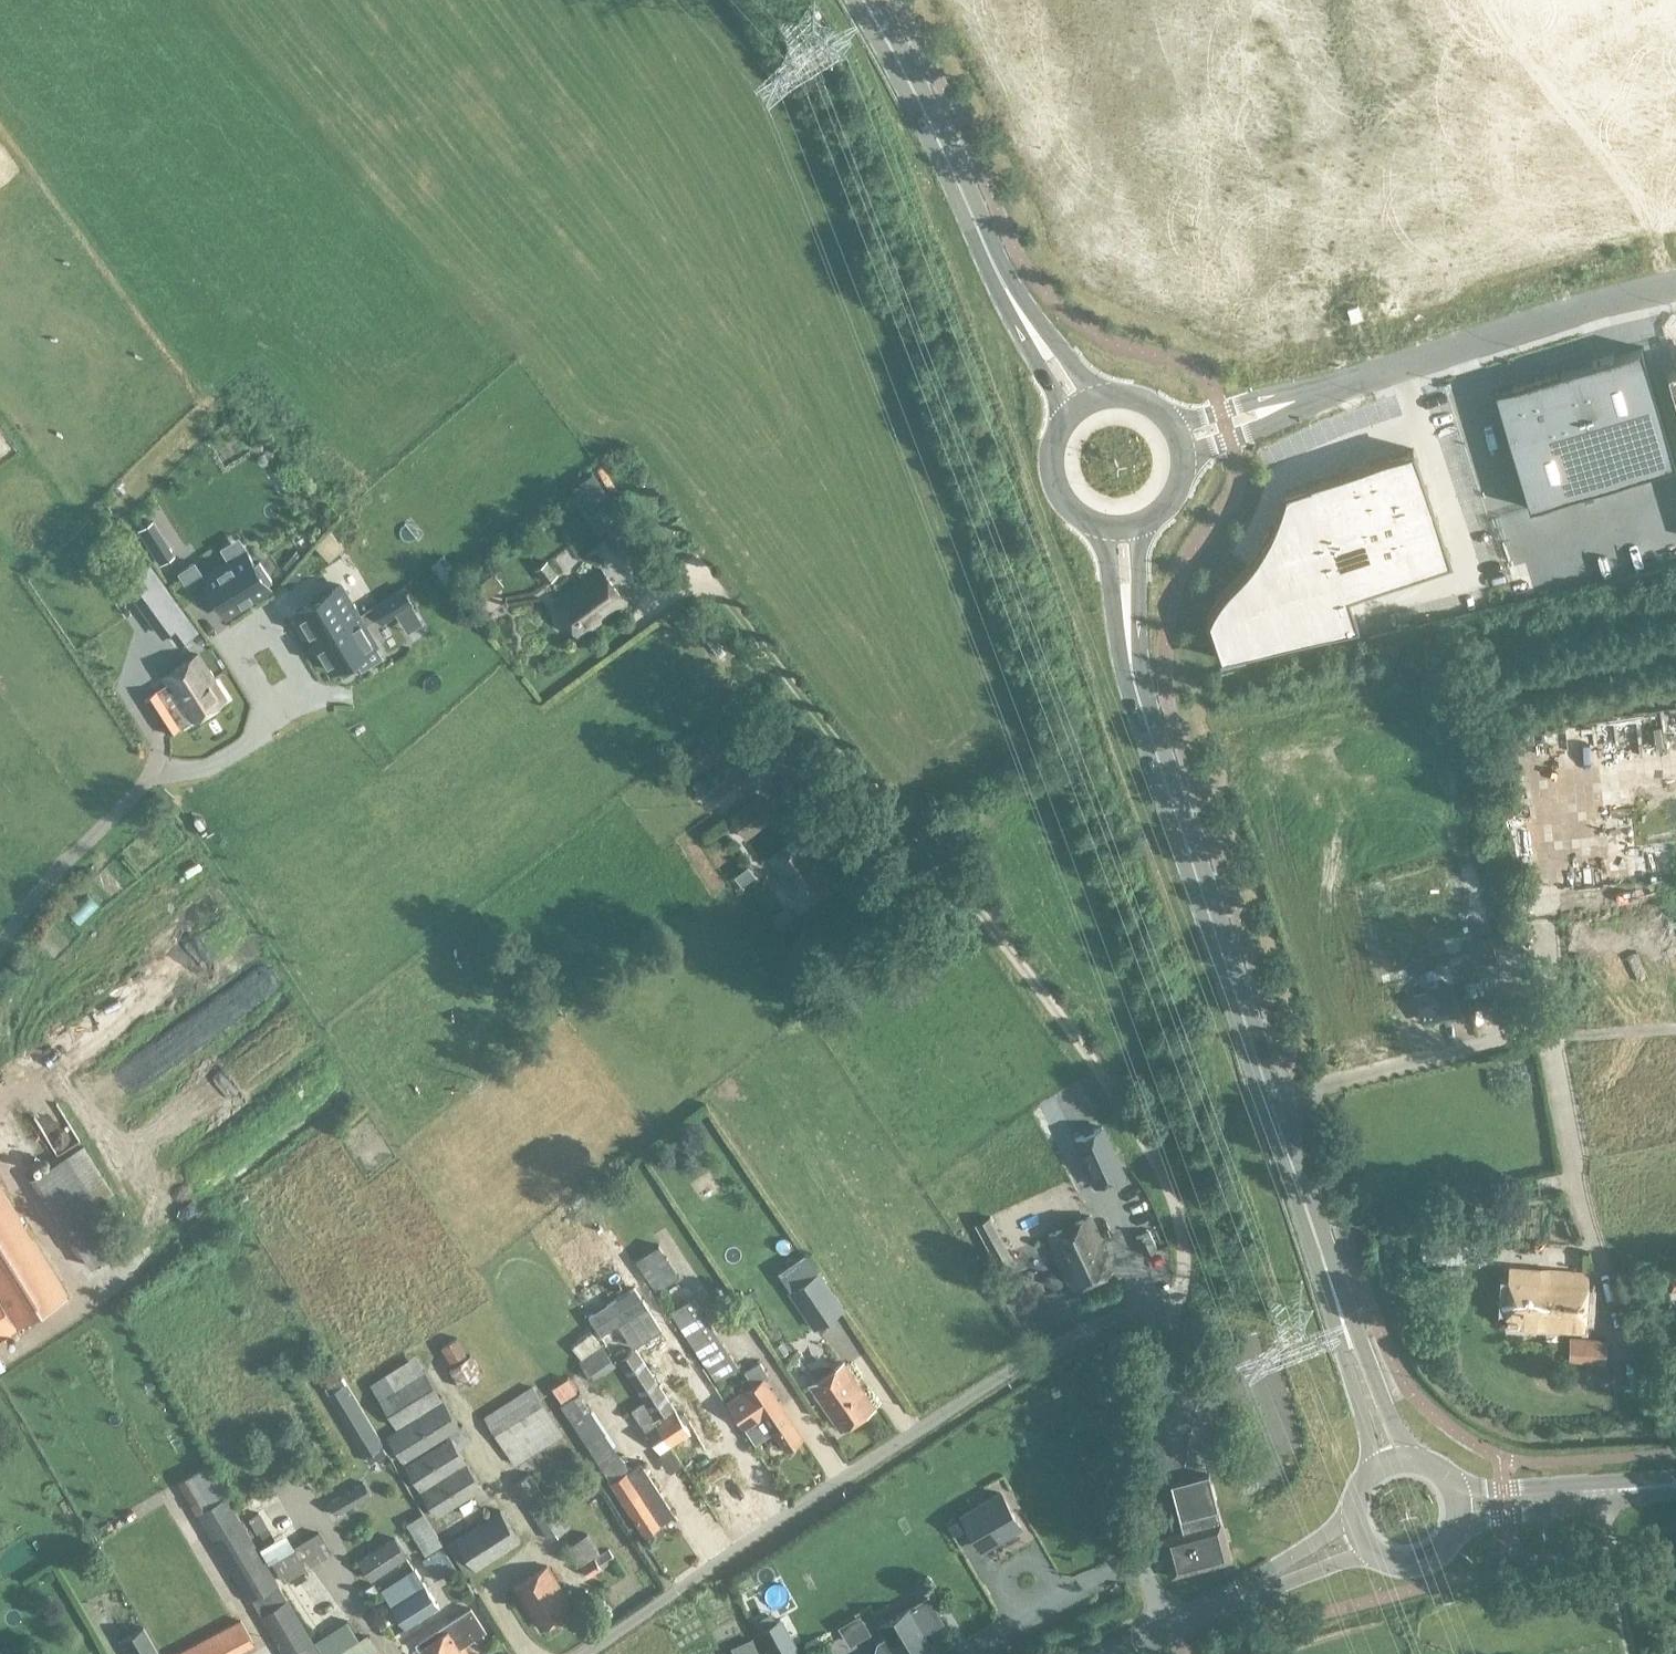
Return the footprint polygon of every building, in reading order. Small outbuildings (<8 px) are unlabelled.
[(1490,388),(1492,392),(1503,428),(1502,428),(1504,433),(1505,432),(1527,510),(1675,466),(1675,458),(1642,344),(1614,352),(1615,354),(1592,361),(1591,359),(1560,368),(1560,367),(1556,368),(1556,369),(1511,383),(1511,384),(1496,388),(1496,387),(1495,387),(1495,386),(1490,388)] [(1451,561),(1413,447),(1310,481),(1311,483),(1286,491),(1284,497),(1282,504),(1280,510),(1278,516),(1275,522),(1272,528),(1269,534),(1266,540),(1263,546),(1259,551),(1256,557),(1252,562),(1248,567),(1244,572),(1239,577),(1235,582),(1230,586),(1228,589),(1226,591),(1223,594),(1221,596),(1220,599),(1218,602),(1216,605),(1214,607),(1213,610),(1211,613),(1210,616),(1209,619),(1219,649),(1221,658),(1359,626),(1349,594),(1451,561)] [(604,502),(600,505),(587,515),(615,552),(633,538),(604,502)] [(164,538),(151,547),(160,562),(174,554),(164,538)] [(196,563),(180,573),(198,600),(211,592),(228,617),(273,589),(270,584),(274,581),(262,561),(257,564),(248,550),(206,577),(196,563)] [(547,560),(536,568),(546,582),(557,573),(547,560)] [(553,601),(579,638),(627,602),(601,567),(553,601)] [(340,584),(295,611),(312,640),(358,613),(340,584)] [(371,605),(371,606),(377,616),(380,623),(396,613),(411,603),(413,602),(403,586),(371,605)] [(358,613),(312,640),(330,670),(376,643),(358,613)] [(179,726),(181,729),(192,721),(191,721),(227,698),(215,680),(198,654),(163,677),(167,683),(157,689),(144,697),(151,709),(167,734),(179,726)] [(700,774),(716,798),(747,776),(731,753),(700,774)] [(197,787),(184,795),(194,811),(207,803),(197,787)] [(744,834),(747,831),(770,815),(755,795),(730,813),(744,834)] [(834,875),(804,834),(769,859),(799,900),(834,875)] [(796,920),(787,907),(772,917),(781,931),(796,920)] [(157,934),(172,923),(165,914),(150,925),(157,934)] [(1453,985),(1416,994),(1423,1019),(1459,1009),(1453,985)] [(809,1004),(801,993),(790,1001),(798,1012),(809,1004)] [(1123,1173),(1112,1148),(1102,1126),(1075,1138),(1096,1185),(1123,1173)] [(91,1267),(123,1246),(67,1155),(31,1177),(79,1255),(83,1253),(91,1267)] [(19,1327),(69,1295),(0,1183),(0,1339),(19,1327)] [(1091,1216),(1076,1222),(1072,1214),(1059,1219),(1063,1228),(1049,1235),(1072,1287),(1114,1268),(1091,1216)] [(1002,1237),(990,1215),(974,1223),(987,1246),(1002,1237)] [(1135,1237),(1144,1255),(1159,1248),(1150,1230),(1135,1237)] [(1437,1262),(1465,1262),(1464,1240),(1436,1240),(1437,1262)] [(1506,1326),(1583,1331),(1588,1272),(1510,1266),(1506,1326)] [(1669,1290),(1675,1289),(1675,1266),(1664,1269),(1669,1290)] [(795,1289),(820,1326),(844,1309),(818,1273),(795,1289)] [(661,1328),(635,1285),(589,1314),(601,1334),(618,1323),(633,1346),(661,1328)] [(735,1369),(739,1366),(694,1296),(689,1299),(670,1311),(717,1387),(738,1374),(735,1369)] [(456,1336),(441,1346),(450,1361),(466,1352),(456,1336)] [(1568,1361),(1605,1364),(1607,1338),(1570,1336),(1568,1361)] [(601,1343),(578,1360),(593,1380),(616,1364),(601,1343)] [(618,1359),(645,1400),(631,1409),(660,1453),(691,1432),(636,1347),(618,1359)] [(471,1354),(449,1368),(461,1388),(483,1375),(471,1354)] [(802,1437),(763,1378),(769,1374),(759,1360),(744,1370),(754,1384),(728,1401),(746,1427),(764,1415),(786,1448),(802,1437)] [(875,1407),(865,1392),(844,1361),(810,1385),(841,1430),(875,1407)] [(379,1397),(397,1427),(398,1429),(387,1436),(437,1517),(483,1488),(459,1449),(473,1440),(462,1424),(459,1425),(443,1398),(425,1369),(379,1397)] [(325,1388),(368,1460),(387,1450),(344,1377),(325,1388)] [(553,1392),(609,1479),(628,1467),(612,1442),(614,1441),(582,1390),(579,1391),(572,1380),(553,1392)] [(484,1416),(515,1465),(563,1434),(532,1385),(484,1416)] [(727,1410),(693,1431),(731,1491),(765,1470),(727,1410)] [(227,1494),(208,1463),(178,1481),(197,1513),(196,1514),(249,1602),(251,1601),(259,1615),(283,1653),(322,1653),(227,1494)] [(529,1472),(512,1483),(549,1540),(571,1526),(565,1516),(559,1520),(529,1472)] [(1170,1482),(1182,1529),(1160,1535),(1171,1576),(1231,1560),(1208,1472),(1170,1482)] [(661,1478),(629,1499),(663,1551),(695,1529),(661,1478)] [(364,1481),(328,1501),(335,1514),(371,1494),(364,1481)] [(1001,1492),(963,1515),(982,1548),(1020,1525),(1001,1492)] [(435,1579),(455,1567),(419,1504),(401,1514),(426,1556),(422,1558),(435,1579)] [(500,1509),(446,1544),(466,1575),(520,1539),(500,1509)] [(954,1535),(963,1530),(957,1519),(948,1524),(954,1535)] [(318,1531),(271,1560),(284,1581),(332,1553),(318,1531)] [(587,1532),(568,1545),(580,1564),(600,1551),(587,1532)] [(357,1560),(371,1581),(408,1556),(395,1535),(357,1560)] [(582,1566),(588,1576),(615,1559),(609,1548),(582,1566)] [(548,1565),(514,1587),(541,1629),(575,1607),(548,1565)] [(416,1568),(381,1590),(405,1629),(440,1606),(416,1568)] [(298,1592),(318,1633),(341,1622),(322,1581),(298,1592)] [(933,1649),(922,1631),(942,1620),(928,1596),(880,1624),(888,1637),(879,1642),(877,1647),(881,1653),(880,1653),(926,1653),(933,1649)] [(417,1644),(423,1653),(469,1653),(463,1644),(485,1630),(471,1608),(417,1644)] [(757,1629),(770,1653),(790,1653),(799,1649),(782,1616),(757,1629)] [(144,1626),(123,1638),(132,1653),(160,1653),(144,1626)]
